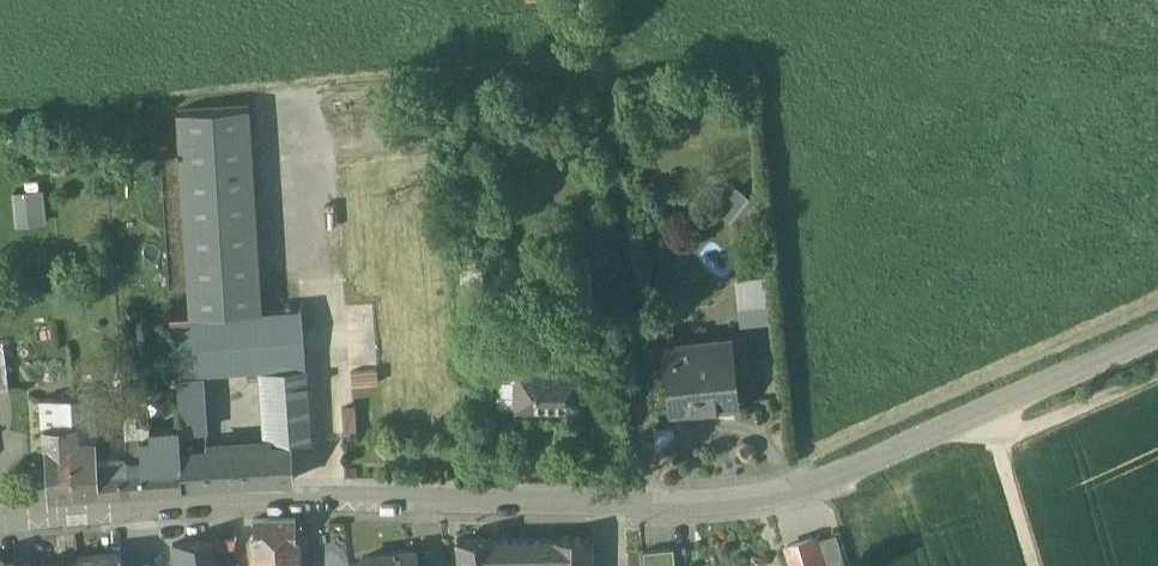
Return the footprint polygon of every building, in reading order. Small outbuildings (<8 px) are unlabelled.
[(251,110),(180,114),(191,317),(262,313),(251,110)] [(720,204),(729,216),(749,199),(739,188),(720,204)] [(12,192),(14,226),(47,224),(45,190),(12,192)] [(766,277),(735,279),(737,324),(768,323),(766,277)] [(191,317),(171,319),(175,377),(178,376),(181,433),(206,431),(202,375),(266,370),(269,428),(310,425),(302,310),(262,313),(191,317)] [(731,342),(671,349),(677,410),(737,403),(731,342)] [(516,360),(497,360),(496,379),(511,380),(511,379),(516,379),(516,360)] [(583,371),(539,371),(540,361),(516,360),(516,379),(515,409),(582,411),(583,371)] [(0,365),(0,392),(9,391),(6,364),(0,365)] [(511,380),(496,379),(496,405),(500,409),(515,409),(516,379),(511,379),(511,380)] [(93,388),(76,389),(76,397),(93,396),(93,388)] [(76,397),(42,399),(44,426),(95,423),(94,418),(93,396),(76,397)] [(95,423),(44,426),(48,479),(49,496),(74,494),(70,443),(96,442),(95,423)] [(310,425),(269,428),(270,445),(271,456),(265,456),(266,482),(295,480),(292,450),(312,449),(310,425)] [(151,437),(126,439),(127,458),(130,490),(182,487),(181,451),(178,427),(150,428),(151,437)] [(206,431),(181,433),(182,451),(181,451),(182,487),(247,483),(245,447),(207,449),(206,431)] [(96,442),(70,443),(74,494),(130,490),(127,458),(98,460),(96,442)] [(270,445),(245,447),(247,483),(266,482),(265,456),(271,456),(270,445)] [(46,465),(36,466),(37,479),(48,479),(46,465)] [(296,520),(272,519),(254,520),(255,547),(297,547),(296,521),(296,520)] [(555,537),(555,539),(554,539),(555,563),(556,563),(556,565),(590,565),(590,536),(555,537)] [(492,540),(492,538),(458,539),(461,565),(497,565),(496,565),(501,565),(502,564),(521,563),(521,565),(556,565),(556,563),(555,563),(554,539),(492,540)] [(787,546),(793,565),(821,565),(813,538),(787,546)] [(174,544),(176,565),(213,565),(209,539),(174,544)] [(255,547),(256,565),(297,565),(297,547),(255,547)] [(644,551),(645,565),(675,565),(674,548),(644,551)] [(363,558),(364,565),(417,565),(415,550),(363,558)] [(78,560),(79,565),(117,565),(116,557),(78,560)]
